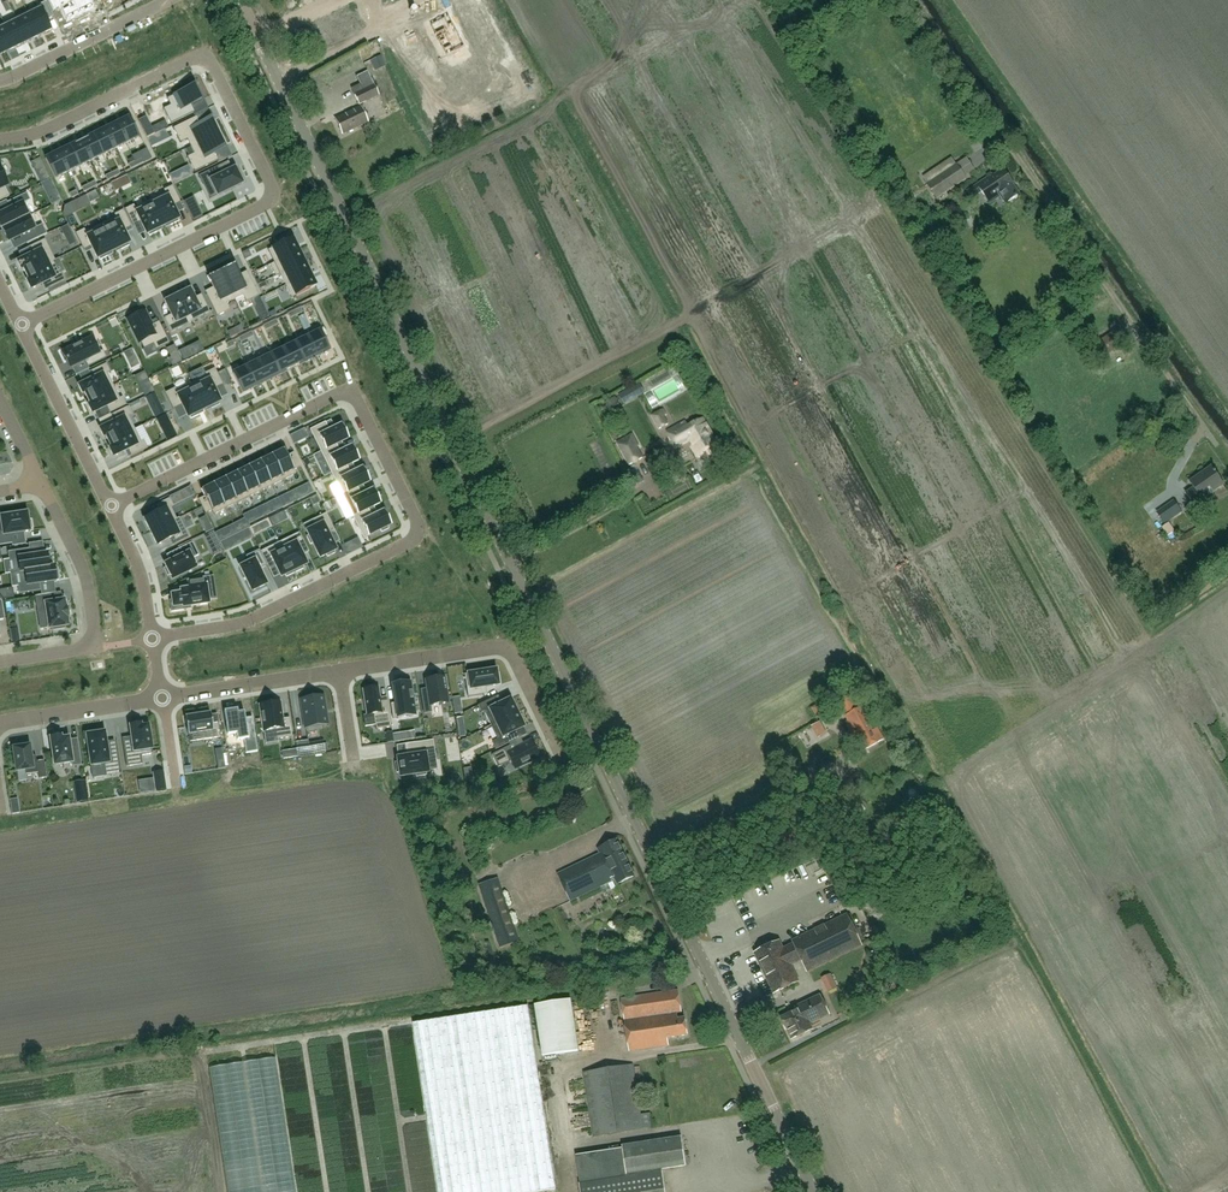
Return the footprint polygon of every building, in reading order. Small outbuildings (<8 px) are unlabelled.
[(54,11),(60,7),(67,22),(80,16),(72,0),(48,0),(54,11)] [(80,16),(93,9),(89,0),(72,0),(80,16)] [(39,5),(27,11),(39,37),(40,36),(39,36),(51,30),(39,5)] [(27,11),(15,17),(28,42),(28,41),(39,36),(39,37),(27,11)] [(444,18),(431,25),(435,34),(434,35),(435,35),(438,41),(437,41),(437,42),(439,41),(443,48),(442,49),(446,56),(452,54),(465,47),(454,26),(449,16),(444,18)] [(15,17),(4,23),(16,48),(16,47),(27,42),(28,42),(15,17)] [(0,25),(0,45),(4,54),(5,54),(4,53),(15,48),(16,48),(4,23),(0,25)] [(367,72),(356,77),(363,90),(354,94),(359,105),(379,96),(367,72)] [(202,100),(195,86),(167,99),(171,106),(164,109),(171,124),(193,113),(195,112),(191,105),(202,100)] [(335,119),(343,134),(368,122),(360,107),(335,119)] [(218,133),(211,119),(200,124),(197,117),(195,118),(173,128),(181,143),(187,140),(191,147),(218,133)] [(129,118),(117,124),(126,143),(139,137),(129,118)] [(117,124),(105,130),(115,149),(126,143),(117,124)] [(105,130),(93,135),(103,155),(115,149),(105,130)] [(195,172),(217,161),(218,160),(215,153),(225,148),(218,133),(191,147),(194,154),(187,157),(195,172)] [(93,135),(82,141),(91,160),(103,155),(93,135)] [(82,141),(70,147),(80,166),(91,160),(82,141)] [(70,147),(58,153),(68,172),(80,166),(70,147)] [(58,153),(46,159),(55,178),(68,172),(58,153)] [(965,178),(956,164),(928,184),(937,197),(965,178)] [(9,196),(4,186),(8,185),(0,169),(0,201),(9,196)] [(46,169),(37,174),(41,182),(50,178),(46,169)] [(216,170),(198,179),(201,186),(210,181),(218,197),(243,185),(242,181),(244,180),(239,171),(237,172),(236,169),(219,177),(216,170)] [(993,174),(968,191),(972,197),(982,191),(990,203),(1001,195),(1006,203),(1020,194),(1013,183),(1004,170),(994,176),(993,174)] [(165,193),(150,200),(163,226),(170,223),(171,225),(179,221),(178,219),(179,218),(173,206),(181,203),(173,186),(164,190),(165,193)] [(1,228),(3,226),(4,229),(33,214),(27,201),(32,199),(29,192),(9,202),(13,208),(0,214),(0,226),(1,228)] [(202,217),(193,198),(185,202),(194,221),(202,217)] [(134,205),(125,209),(134,226),(141,222),(147,234),(149,234),(150,236),(157,232),(156,230),(163,226),(150,200),(135,208),(134,205)] [(116,217),(101,225),(114,251),(121,247),(122,250),(129,246),(128,243),(130,243),(124,231),(132,227),(123,210),(115,215),(116,217)] [(5,231),(3,232),(7,240),(9,239),(10,242),(21,236),(25,245),(49,233),(45,224),(40,227),(33,214),(4,229),(5,231)] [(84,229),(76,234),(84,250),(92,247),(97,259),(99,258),(100,260),(108,256),(107,254),(114,251),(101,225),(86,232),(84,229)] [(293,238),(268,250),(274,262),(299,250),(293,238)] [(32,255),(18,262),(21,270),(24,269),(27,274),(55,260),(45,240),(28,248),(32,255)] [(299,250),(274,262),(280,274),(304,262),(299,250)] [(55,260),(27,274),(29,280),(27,281),(31,289),(45,282),(49,289),(65,281),(62,273),(59,274),(53,262),(55,261),(55,260)] [(304,262),(280,274),(286,286),(310,274),(304,262)] [(227,271),(222,273),(235,300),(243,296),(246,302),(259,296),(248,274),(240,278),(234,265),(226,269),(227,271)] [(214,291),(207,295),(217,316),(230,310),(227,304),(235,300),(222,273),(217,276),(216,274),(208,277),(214,291)] [(310,274),(286,286),(292,297),(316,285),(310,274)] [(179,295),(177,295),(191,323),(192,323),(191,322),(210,312),(204,299),(197,302),(190,289),(188,290),(187,288),(178,292),(179,295)] [(171,315),(165,318),(172,333),(191,323),(177,295),(176,296),(175,294),(166,298),(167,300),(165,302),(171,315)] [(145,311),(128,320),(140,343),(141,342),(144,349),(143,350),(147,357),(157,352),(156,350),(170,343),(159,322),(158,322),(152,325),(150,322),(145,311)] [(320,331),(308,337),(317,357),(330,350),(320,331)] [(308,337),(295,343),(305,363),(317,357),(308,337)] [(89,339),(60,353),(68,369),(83,362),(85,365),(103,356),(100,351),(96,353),(89,339)] [(199,342),(179,351),(184,360),(204,350),(199,342)] [(295,343),(283,349),(292,369),(305,363),(295,343)] [(283,349),(271,355),(280,375),(292,369),(283,349)] [(181,361),(178,354),(172,358),(170,359),(173,365),(181,361)] [(271,355),(258,361),(268,381),(280,375),(271,355)] [(258,361),(246,367),(255,387),(268,381),(258,361)] [(83,384),(79,386),(83,394),(85,393),(88,399),(114,386),(107,373),(110,372),(106,364),(89,372),(93,379),(83,384)] [(246,367),(233,374),(243,393),(255,387),(246,367)] [(207,376),(192,383),(204,409),(206,409),(211,406),(212,408),(220,404),(219,402),(221,401),(220,399),(215,390),(223,385),(218,374),(215,369),(205,373),(207,376)] [(225,370),(218,374),(223,385),(231,382),(225,370)] [(175,388),(166,393),(174,410),(182,406),(187,415),(188,418),(190,417),(191,419),(199,415),(198,413),(203,410),(204,409),(192,383),(177,391),(175,388)] [(645,392),(640,384),(620,395),(624,404),(645,392)] [(114,386),(88,399),(91,404),(88,405),(92,413),(101,409),(106,407),(110,413),(127,405),(123,397),(120,399),(114,386)] [(155,394),(147,398),(156,417),(164,413),(155,394)] [(111,423),(100,429),(104,437),(106,436),(109,442),(135,429),(129,416),(131,415),(128,407),(111,415),(114,422),(111,423)] [(652,416),(659,429),(668,424),(663,416),(666,414),(663,410),(661,411),(652,416)] [(166,415),(157,420),(167,439),(176,435),(166,415)] [(671,429),(674,435),(670,437),(676,447),(691,438),(694,443),(692,444),(699,457),(703,454),(708,462),(719,455),(715,448),(719,445),(714,437),(714,438),(711,434),(712,434),(703,417),(688,426),(685,421),(671,429)] [(325,422),(310,430),(321,452),(348,439),(341,425),(330,431),(325,422)] [(135,429),(109,442),(112,448),(110,449),(114,457),(125,451),(128,450),(131,456),(148,448),(144,440),(141,442),(135,429)] [(294,443),(300,441),(296,433),(290,436),(294,443)] [(642,457),(630,435),(618,442),(629,464),(642,457)] [(348,439),(321,452),(332,473),(337,471),(359,460),(352,446),(340,452),(337,445),(348,439)] [(272,454),(272,455),(284,480),(296,474),(294,470),(301,467),(294,453),(287,456),(284,449),(272,455),(272,454)] [(261,460),(260,460),(273,486),(284,480),(272,455),(271,455),(272,455),(261,461),(261,460)] [(249,466),(261,491),(273,486),(260,460),(260,461),(249,467),(249,466)] [(337,471),(332,473),(342,495),(369,482),(363,468),(351,474),(347,466),(359,460),(337,471)] [(237,472),(249,497),(261,491),(249,466),(248,466),(249,467),(238,472),(237,472)] [(1224,484),(1211,466),(1190,481),(1194,487),(1186,493),(1194,505),(1224,484)] [(226,477),(225,477),(238,503),(249,497),(237,472),(237,473),(226,478),(226,477)] [(214,483),(226,508),(238,503),(225,477),(225,478),(214,484),(214,483)] [(369,482),(342,495),(353,517),(380,503),(373,490),(362,495),(358,488),(369,482)] [(205,496),(199,500),(206,514),(212,510),(214,514),(226,508),(214,483),(213,483),(214,484),(202,490),(205,496)] [(159,512),(145,519),(150,531),(151,532),(180,518),(179,518),(182,516),(176,505),(174,506),(170,498),(155,506),(159,512)] [(1165,508),(1158,513),(1165,523),(1167,521),(1171,518),(1174,517),(1180,512),(1174,502),(1167,507),(1165,508)] [(380,503),(353,517),(364,538),(381,530),(382,532),(389,529),(388,527),(391,525),(384,511),(372,517),(368,509),(380,504),(380,503)] [(0,527),(0,545),(13,543),(11,534),(30,531),(30,529),(32,528),(31,520),(29,520),(27,512),(12,515),(11,512),(3,514),(3,516),(1,516),(2,527),(0,527)] [(307,531),(311,540),(309,541),(313,548),(315,547),(320,558),(327,555),(328,557),(335,553),(334,551),(336,550),(333,544),(327,532),(334,529),(326,513),(313,520),(316,527),(307,531)] [(180,518),(151,532),(151,533),(157,545),(172,538),(175,545),(189,538),(180,518)] [(253,536),(272,526),(268,519),(250,528),(249,528),(253,536)] [(1169,522),(1161,527),(1167,536),(1175,531),(1169,522)] [(249,528),(220,543),(224,552),(253,537),(249,528)] [(299,533),(280,542),(295,573),(304,568),(303,566),(307,564),(301,553),(308,550),(299,533)] [(215,534),(206,538),(209,543),(217,539),(215,534)] [(166,567),(164,569),(168,576),(170,575),(172,579),(197,567),(192,558),(199,555),(192,542),(180,549),(183,555),(165,564),(166,567)] [(280,542),(261,552),(267,565),(269,569),(275,566),(281,577),(285,575),(289,581),(297,577),(295,573),(280,542)] [(30,549),(8,552),(9,560),(15,559),(17,572),(52,567),(50,554),(47,554),(47,553),(31,556),(30,549)] [(249,562),(240,567),(252,591),(267,584),(260,569),(267,565),(261,552),(260,550),(246,556),(249,562)] [(52,567),(17,572),(17,573),(22,572),(24,585),(18,586),(19,594),(41,591),(40,584),(56,581),(56,580),(59,580),(57,567),(54,567),(54,566),(52,567)] [(172,600),(170,600),(172,612),(185,610),(184,607),(209,604),(205,578),(189,580),(190,588),(181,590),(181,593),(171,594),(172,600)] [(84,589),(82,581),(71,584),(73,592),(84,589)] [(13,588),(0,590),(0,595),(4,600),(15,598),(13,588)] [(65,626),(68,625),(67,618),(68,618),(67,608),(66,608),(65,600),(63,600),(53,602),(52,594),(35,596),(38,613),(47,611),(49,628),(53,628),(54,630),(65,628),(65,626)] [(469,682),(466,684),(476,704),(490,697),(487,691),(501,684),(500,681),(501,680),(498,672),(496,673),(494,670),(478,678),(477,676),(468,680),(469,682)] [(450,703),(447,677),(428,680),(430,691),(422,693),(425,714),(431,713),(430,706),(450,703)] [(395,704),(391,704),(393,718),(415,715),(410,683),(393,685),(395,704)] [(366,689),(363,690),(367,715),(367,716),(374,715),(376,725),(376,730),(392,727),(388,701),(381,702),(378,687),(375,688),(375,686),(366,687),(366,689)] [(849,714),(860,708),(853,694),(841,700),(846,711),(848,710),(849,714)] [(323,696),(302,699),(306,728),(327,725),(323,696)] [(484,712),(491,726),(517,713),(510,698),(499,704),(495,697),(478,705),(482,713),(484,712)] [(262,705),(260,706),(264,733),(277,731),(278,739),(293,737),(289,710),(281,711),(280,703),(271,704),(270,702),(262,703),(262,705)] [(812,707),(817,717),(822,714),(819,709),(822,708),(819,703),(812,707)] [(860,707),(860,708),(849,714),(844,716),(863,750),(883,739),(877,728),(873,730),(860,707)] [(237,709),(224,711),(228,734),(236,733),(237,740),(244,739),(246,753),(258,751),(252,716),(245,717),(244,712),(238,712),(237,709)] [(186,717),(185,717),(188,735),(189,735),(201,733),(202,740),(221,737),(219,723),(212,724),(211,716),(211,713),(210,713),(201,715),(201,714),(195,715),(195,716),(186,717)] [(524,727),(517,713),(491,726),(497,739),(492,742),(496,750),(516,740),(513,733),(524,727)] [(132,739),(123,740),(127,767),(143,764),(141,755),(153,754),(149,725),(141,726),(141,724),(130,725),(132,739)] [(116,755),(109,756),(105,733),(95,735),(94,732),(84,734),(86,745),(88,744),(91,767),(105,765),(107,776),(119,775),(116,755)] [(73,766),(82,765),(78,743),(70,744),(69,739),(69,737),(62,738),(61,736),(50,738),(55,765),(72,762),(73,766)] [(398,762),(395,763),(397,773),(399,772),(400,777),(428,772),(428,771),(427,761),(436,760),(433,740),(405,744),(406,753),(407,753),(408,756),(398,758),(397,758),(398,762)] [(309,741),(296,743),(298,756),(325,752),(323,741),(309,744),(309,741)] [(531,741),(524,744),(512,750),(510,746),(492,755),(498,767),(511,761),(515,768),(539,756),(531,741)] [(30,746),(13,748),(17,771),(26,770),(26,775),(38,773),(39,779),(47,778),(44,760),(37,762),(36,757),(32,758),(30,746)] [(465,779),(472,778),(471,767),(463,768),(465,779)] [(163,772),(153,774),(155,791),(166,789),(163,772)] [(76,791),(85,790),(84,781),(75,783),(76,791)] [(633,876),(625,858),(616,839),(598,848),(601,853),(557,873),(570,901),(616,879),(618,883),(633,876)] [(479,885),(500,948),(519,941),(499,878),(479,885)] [(807,971),(809,970),(862,945),(847,914),(793,941),(794,944),(783,949),(779,941),(755,953),(774,993),(798,981),(790,965),(801,960),(807,971)] [(831,970),(819,976),(825,988),(838,982),(831,970)] [(678,990),(621,998),(629,1051),(669,1045),(668,1038),(687,1035),(685,1018),(678,1019),(677,1012),(681,1011),(678,990)] [(786,1029),(787,1028),(792,1039),(812,1029),(809,1023),(829,1014),(820,995),(796,1007),(797,1011),(781,1019),(786,1029)] [(543,1056),(579,1050),(571,999),(536,1004),(543,1056)] [(529,1005),(414,1022),(439,1191),(531,1191),(556,1188),(529,1005)] [(228,1191),(296,1191),(276,1057),(209,1067),(228,1191)] [(643,1128),(641,1113),(633,1064),(584,1072),(594,1136),(643,1128)] [(576,1155),(580,1183),(579,1183),(581,1191),(666,1191),(662,1169),(686,1165),(682,1137),(622,1146),(623,1148),(576,1155)]
